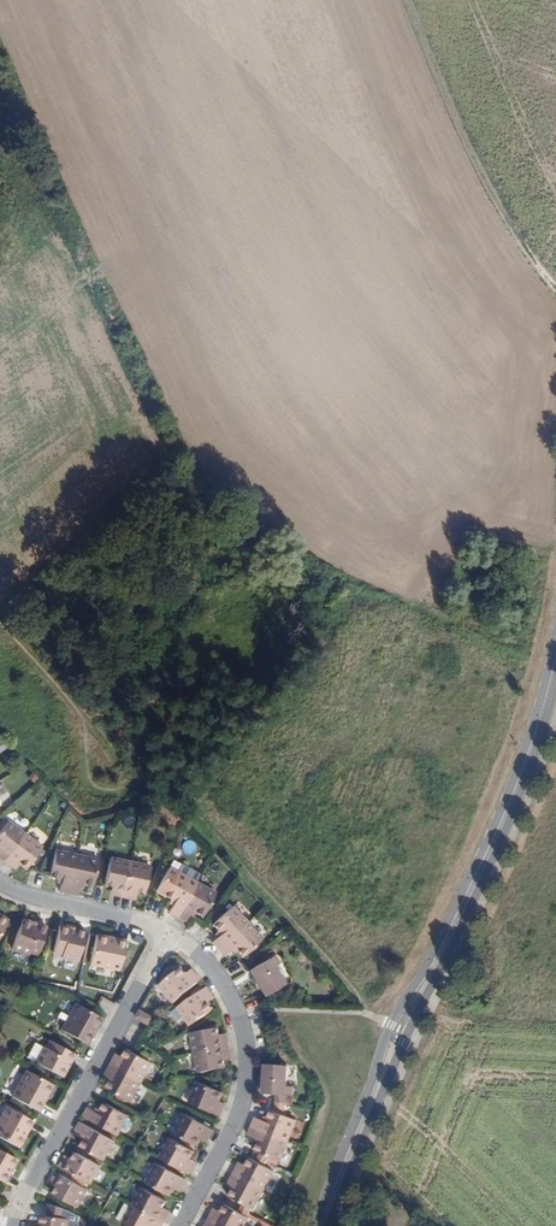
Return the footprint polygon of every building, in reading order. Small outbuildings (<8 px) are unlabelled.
[(24,836),(6,824),(0,832),(0,861),(4,864),(24,836)] [(42,849),(24,836),(4,864),(11,869),(15,864),(25,871),(42,849)] [(69,895),(77,857),(56,853),(55,855),(50,879),(62,881),(60,893),(69,895)] [(97,862),(77,857),(69,895),(78,897),(81,885),(92,888),(97,862)] [(123,897),(130,863),(110,859),(104,885),(116,887),(115,894),(123,897)] [(149,867),(130,863),(123,897),(130,898),(132,891),(144,894),(149,867)] [(177,918),(196,883),(176,872),(164,895),(174,901),(168,912),(177,918)] [(214,893),(196,883),(177,918),(184,921),(191,911),(202,917),(214,893)] [(218,951),(246,924),(231,908),(211,925),(220,935),(211,944),(218,951)] [(36,955),(46,929),(37,926),(36,928),(30,926),(30,923),(23,920),(12,950),(28,956),(29,953),(36,955)] [(260,939),(246,924),(218,951),(223,957),(233,948),(241,957),(260,939)] [(78,962),(85,932),(76,929),(75,932),(68,931),(68,928),(59,926),(54,954),(62,956),(62,959),(78,962)] [(110,936),(97,934),(90,962),(119,968),(125,940),(116,938),(116,941),(109,940),(110,936)] [(274,955),(249,969),(265,995),(283,983),(273,966),(279,962),(274,955)] [(173,1004),(200,981),(193,973),(188,977),(180,968),(159,986),(173,1004)] [(205,987),(177,1008),(190,1026),(212,1010),(206,1000),(211,996),(205,987)] [(102,1017),(76,1005),(62,1030),(88,1044),(92,1036),(89,1034),(92,1028),(96,1030),(102,1017)] [(141,1012),(137,1018),(148,1024),(152,1018),(141,1012)] [(194,1053),(228,1047),(226,1039),(219,1040),(216,1028),(190,1034),(194,1053)] [(35,1062),(62,1077),(63,1076),(67,1069),(64,1068),(68,1061),(71,1063),(75,1055),(50,1042),(46,1049),(43,1047),(35,1062)] [(28,1057),(35,1061),(43,1047),(35,1043),(28,1057)] [(229,1055),(228,1047),(194,1053),(198,1073),(224,1068),(222,1057),(229,1055)] [(110,1065),(141,1083),(152,1062),(127,1050),(121,1061),(114,1057),(110,1065)] [(263,1063),(262,1093),(292,1095),(292,1086),(286,1085),(286,1064),(263,1063)] [(131,1102),(141,1083),(110,1065),(106,1073),(112,1077),(106,1089),(131,1102)] [(13,1097),(39,1111),(43,1103),(39,1102),(43,1095),(46,1097),(53,1084),(27,1071),(13,1097)] [(218,1105),(222,1093),(197,1083),(188,1103),(220,1116),(223,1108),(218,1105)] [(82,1116),(116,1134),(126,1114),(104,1103),(98,1113),(87,1107),(82,1116)] [(25,1136),(21,1134),(25,1128),(29,1130),(33,1121),(7,1107),(0,1121),(0,1137),(19,1147),(25,1136)] [(255,1117),(250,1126),(287,1140),(295,1120),(271,1110),(266,1121),(255,1117)] [(172,1133),(196,1147),(203,1135),(208,1138),(212,1129),(183,1114),(172,1133)] [(113,1139),(79,1122),(75,1130),(85,1135),(79,1147),(102,1160),(113,1139)] [(287,1140),(250,1126),(247,1133),(259,1139),(254,1151),(279,1160),(287,1141),(287,1140)] [(158,1158),(188,1174),(193,1165),(187,1162),(193,1151),(169,1138),(158,1158)] [(5,1182),(9,1173),(6,1172),(9,1166),(13,1167),(17,1159),(0,1150),(0,1179),(5,1182)] [(58,1167),(89,1184),(99,1164),(76,1152),(70,1163),(63,1159),(58,1167)] [(233,1174),(263,1190),(274,1170),(250,1158),(243,1169),(238,1166),(233,1174)] [(145,1183),(169,1196),(175,1184),(180,1187),(184,1178),(156,1163),(145,1183)] [(52,1194),(55,1196),(76,1207),(87,1188),(57,1172),(53,1180),(58,1183),(52,1194)] [(233,1174),(229,1181),(234,1184),(229,1195),(253,1208),(263,1190),(233,1174)] [(133,1206),(162,1223),(166,1215),(161,1212),(166,1200),(142,1188),(133,1206)] [(67,1219),(64,1219),(65,1209),(47,1204),(46,1216),(41,1216),(40,1225),(66,1225),(67,1219)] [(208,1220),(219,1225),(243,1225),(248,1217),(224,1204),(218,1215),(213,1212),(208,1220)] [(162,1223),(133,1206),(128,1215),(124,1224),(128,1225),(160,1225),(162,1223)]
